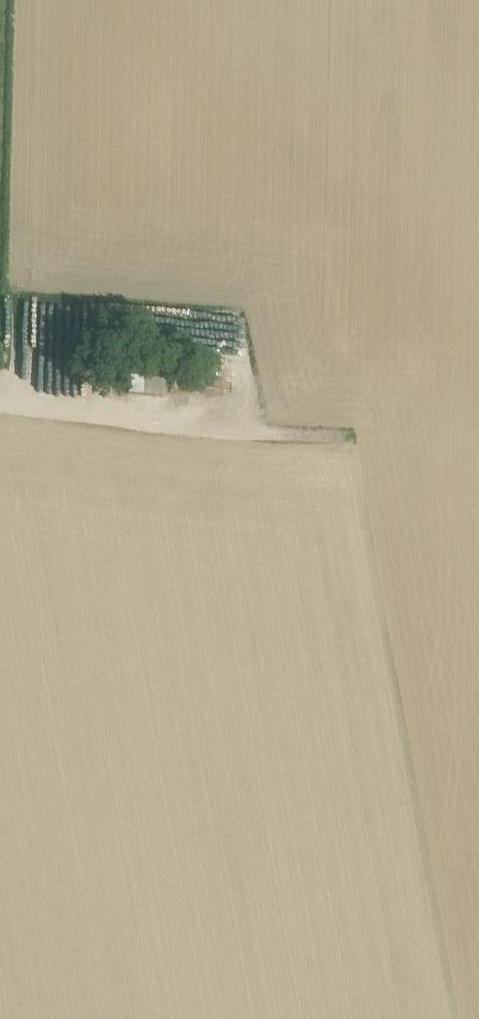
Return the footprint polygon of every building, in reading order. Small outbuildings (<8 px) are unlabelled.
[(167,395),(168,372),(138,372),(137,394),(167,395)]
